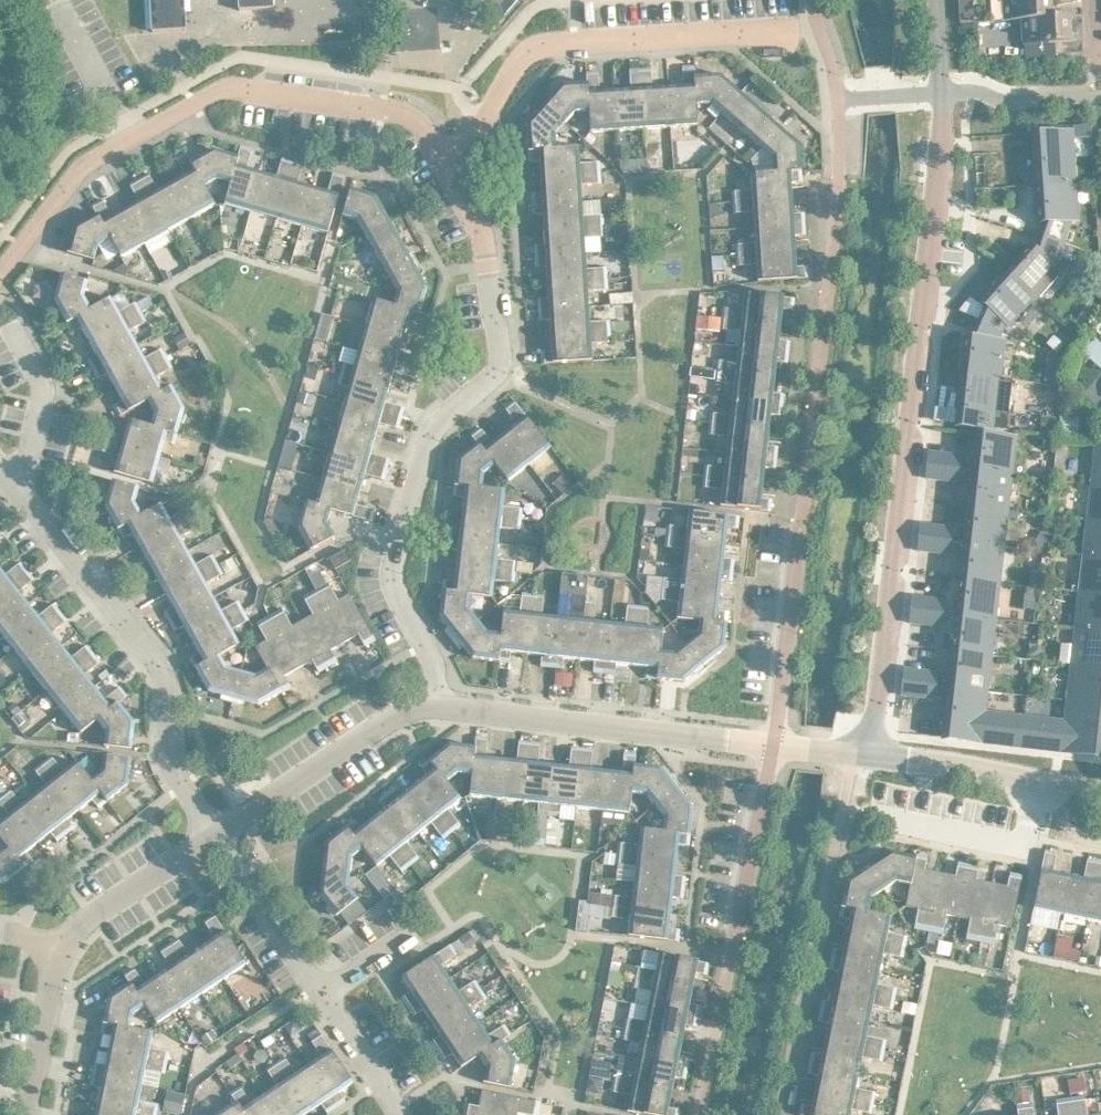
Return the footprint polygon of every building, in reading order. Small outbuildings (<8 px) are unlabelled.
[(156,24),(191,22),(190,0),(154,0),(156,24)] [(1026,13),(1026,12),(1062,9),(1061,0),(1007,0),(1008,14),(1026,13)] [(1026,12),(1026,13),(1027,38),(1081,35),(1079,8),(1062,9),(1026,12)] [(645,53),(634,54),(634,62),(645,61),(645,53)] [(689,79),(673,80),(675,119),(703,118),(702,96),(701,97),(699,69),(700,69),(699,58),(687,59),(689,79)] [(636,82),(620,83),(622,123),(649,121),(645,61),(634,62),(636,82)] [(656,61),(645,61),(649,121),(675,119),(673,80),(657,81),(656,61)] [(591,65),(592,75),(593,75),(594,103),(595,124),(622,123),(620,83),(604,84),(603,64),(591,65)] [(725,67),(700,69),(699,69),(701,97),(702,96),(715,96),(726,105),(745,84),(725,67)] [(567,77),(549,97),(570,115),(580,104),(594,103),(593,75),(592,75),(567,77)] [(785,120),(745,84),(726,105),(766,141),(785,120)] [(531,116),(533,143),(561,141),(561,140),(560,126),(570,115),(549,97),(531,116)] [(805,137),(785,120),(766,141),(777,150),(778,164),(778,165),(806,163),(805,137)] [(1038,127),(1041,178),(1079,176),(1076,124),(1038,127)] [(245,138),(242,148),(243,149),(235,175),(229,196),(255,203),(266,165),(251,161),(257,141),(245,138)] [(544,153),(545,169),(605,165),(604,154),(584,156),(583,139),(561,140),(561,141),(533,143),(534,154),(544,153)] [(218,141),(196,154),(195,154),(209,179),(209,178),(221,172),(235,175),(243,149),(242,148),(218,141)] [(755,142),(747,151),(752,156),(755,153),(760,147),(755,142)] [(190,168),(176,175),(196,210),(220,197),(209,178),(209,179),(195,154),(196,154),(191,144),(180,150),(190,168)] [(281,169),(266,165),(255,203),(281,211),(297,153),(287,150),(281,169)] [(308,156),(297,153),(281,211),(306,218),(317,180),(302,175),(308,156)] [(807,174),(806,163),(778,165),(778,164),(756,166),(757,182),(737,184),(737,195),(797,191),(796,175),(807,174)] [(332,184),(317,180),(306,218),(333,226),(349,168),(337,165),(332,184)] [(536,185),(536,196),(587,193),(586,177),(606,176),(605,165),(545,169),(546,185),(536,185)] [(153,166),(143,171),(172,223),(196,210),(176,175),(163,183),(153,166)] [(144,194),(130,201),(149,236),(172,223),(143,171),(134,176),(144,194)] [(1048,214),(1043,228),(1068,237),(1077,213),(1081,213),(1079,176),(1041,178),(1043,215),(1048,214)] [(362,212),(369,225),(393,211),(380,188),(354,181),(347,207),(362,212)] [(96,197),(101,206),(102,206),(115,230),(115,231),(125,249),(149,236),(130,201),(116,209),(107,191),(96,197)] [(798,206),(797,191),(737,195),(738,205),(758,204),(759,220),(809,217),(809,206),(798,206)] [(548,206),(549,222),(608,218),(608,207),(588,208),(587,193),(536,196),(537,207),(548,206)] [(722,196),(714,196),(714,210),(722,210),(722,196)] [(102,206),(101,206),(79,219),(72,245),(99,252),(103,238),(115,231),(115,230),(102,206)] [(621,206),(608,207),(608,218),(622,217),(621,206)] [(369,225),(395,271),(419,257),(393,211),(369,225)] [(622,217),(608,218),(609,229),(623,228),(622,217)] [(632,217),(622,217),(623,228),(633,227),(632,217)] [(810,227),(809,217),(759,220),(760,235),(740,237),(741,248),(800,244),(799,228),(810,227)] [(539,238),(540,249),(590,246),(589,230),(609,229),(608,218),(549,222),(550,238),(539,238)] [(1034,238),(1010,266),(1039,292),(1063,264),(1059,261),(1068,237),(1043,228),(1039,242),(1034,238)] [(1071,238),(1067,249),(1075,252),(1079,241),(1071,238)] [(801,259),(800,244),(741,248),(741,258),(761,257),(762,274),(813,271),(812,259),(801,259)] [(551,259),(552,275),(612,271),(611,260),(591,261),(590,246),(540,249),(540,260),(551,259)] [(728,249),(717,249),(717,262),(728,262),(728,249)] [(402,284),(398,297),(398,298),(424,305),(425,305),(432,281),(419,257),(395,271),(402,284)] [(58,292),(71,314),(95,301),(95,300),(88,288),(92,273),(66,266),(58,292)] [(990,297),(982,314),(1007,324),(1010,316),(1015,319),(1019,315),(1036,314),(1035,296),(1039,292),(1010,266),(986,294),(990,297)] [(542,291),(543,302),(593,299),(592,283),(612,282),(612,271),(552,275),(553,291),(542,291)] [(638,283),(624,284),(625,296),(639,295),(638,285),(638,283)] [(727,300),(726,311),(785,317),(787,302),(798,303),(799,291),(749,285),(747,302),(727,300)] [(153,287),(140,294),(146,304),(158,297),(153,287)] [(86,319),(93,333),(146,304),(140,294),(123,304),(115,289),(95,300),(95,301),(71,314),(76,324),(86,319)] [(377,291),(370,318),(408,329),(412,314),(432,319),(435,308),(425,305),(424,305),(398,298),(398,297),(377,291)] [(554,312),(555,328),(615,324),(614,313),(594,314),(593,299),(543,302),(544,313),(554,312)] [(92,352),(97,361),(141,337),(133,323),(151,313),(146,304),(93,333),(101,347),(92,352)] [(327,305),(323,317),(336,321),(339,309),(336,308),(327,305)] [(702,308),(700,322),(724,324),(725,321),(726,311),(702,308)] [(745,324),(743,339),(793,345),(794,334),(784,333),(785,317),(726,311),(725,321),(745,324)] [(970,329),(966,366),(1004,370),(1008,334),(1003,333),(1007,324),(982,314),(975,330),(970,329)] [(370,318),(363,343),(420,360),(423,349),(404,344),(408,329),(370,318)] [(615,324),(555,328),(556,344),(546,344),(546,356),(597,353),(596,336),(616,335),(615,324)] [(189,325),(178,331),(185,342),(195,336),(189,325)] [(1086,346),(1097,355),(1100,350),(1100,332),(1099,331),(1086,346)] [(111,365),(119,379),(171,350),(166,341),(149,350),(141,337),(97,361),(102,371),(111,365)] [(721,353),(720,363),(779,370),(781,355),(792,356),(793,345),(743,339),(741,355),(721,353)] [(348,355),(345,366),(394,380),(398,365),(417,370),(420,360),(363,343),(358,358),(348,355)] [(124,409),(152,393),(152,392),(167,384),(167,383),(159,369),(177,360),(171,350),(119,379),(127,393),(117,398),(124,409)] [(312,358),(309,368),(320,371),(323,361),(312,358)] [(1050,364),(1049,374),(1063,375),(1065,361),(1051,360),(1050,364)] [(739,376),(737,392),(787,398),(788,387),(778,386),(779,370),(720,363),(719,374),(739,376)] [(352,379),(348,394),(406,411),(409,400),(389,395),(394,380),(345,366),(342,376),(352,379)] [(1004,370),(966,366),(960,417),(998,421),(1004,370)] [(159,405),(155,418),(155,419),(182,426),(189,401),(176,378),(167,383),(167,384),(152,392),(152,393),(159,405)] [(306,384),(303,395),(314,398),(317,388),(306,384)] [(715,405),(714,416),(774,423),(775,407),(786,408),(787,398),(737,392),(735,408),(715,405)] [(521,416),(509,426),(534,457),(555,440),(518,393),(509,400),(521,416)] [(348,394),(341,420),(379,431),(383,416),(403,421),(406,411),(348,394)] [(691,402),(691,412),(699,412),(700,403),(691,402)] [(1065,407),(1064,428),(1083,429),(1084,408),(1065,407)] [(1046,410),(1045,425),(1062,425),(1062,410),(1046,410)] [(110,422),(107,433),(164,449),(169,434),(179,437),(182,426),(155,419),(155,418),(134,411),(129,428),(110,422)] [(733,429),(731,445),(781,450),(782,440),(772,439),(774,423),(714,416),(713,427),(733,429)] [(341,420),(334,445),(391,462),(394,451),(375,446),(379,431),(341,420)] [(475,427),(482,436),(482,435),(499,457),(512,474),(534,457),(509,426),(496,435),(484,420),(475,427)] [(981,426),(977,463),(1015,467),(1019,430),(981,426)] [(164,449),(107,433),(104,443),(123,448),(119,465),(167,478),(170,467),(160,464),(164,449)] [(462,451),(459,477),(486,480),(487,480),(488,466),(499,457),(482,435),(482,436),(462,451)] [(1061,439),(1059,454),(1067,455),(1069,440),(1061,439)] [(934,444),(933,457),(964,461),(965,448),(934,444)] [(287,445),(284,458),(296,461),(299,448),(287,445)] [(334,445),(327,471),(365,482),(369,467),(388,472),(391,462),(334,445)] [(709,458),(708,469),(768,476),(769,460),(780,461),(781,450),(731,445),(729,460),(709,458)] [(200,447),(197,457),(207,460),(210,450),(200,447)] [(964,461),(933,457),(931,471),(962,474),(964,461)] [(572,463),(558,475),(566,485),(580,473),(572,463)] [(977,463),(973,499),(1011,503),(1015,467),(977,463)] [(768,476),(708,469),(707,480),(727,482),(725,499),(775,504),(776,492),(766,491),(768,476)] [(327,471),(319,496),(319,497),(336,502),(376,514),(380,503),(360,497),(365,482),(327,471)] [(109,498),(122,521),(146,507),(139,495),(143,480),(116,472),(109,498)] [(1093,512),(1100,513),(1100,477),(1097,476),(1093,512)] [(468,489),(466,505),(525,512),(526,501),(506,499),(508,482),(487,480),(486,480),(459,477),(457,488),(468,489)] [(319,497),(319,496),(309,493),(302,519),(315,543),(339,529),(332,516),(336,502),(319,497)] [(136,525),(144,539),(196,510),(191,501),(174,510),(165,496),(146,507),(122,521),(127,531),(136,525)] [(651,499),(649,512),(661,513),(662,500),(651,499)] [(973,499),(969,535),(1007,539),(1011,503),(973,499)] [(671,521),(671,528),(730,535),(732,520),(742,521),(744,509),(693,503),(691,520),(672,518),(671,521)] [(454,519),(452,530),(502,536),(504,520),(524,522),(525,512),(466,505),(464,521),(454,519)] [(142,558),(148,567),(192,543),(184,529),(201,520),(196,510),(144,539),(152,553),(142,558)] [(1089,549),(1100,550),(1100,513),(1093,512),(1089,549)] [(926,516),(925,530),(956,533),(957,520),(926,516)] [(660,520),(659,527),(671,528),(671,521),(660,520)] [(689,541),(687,557),(738,563),(739,552),(728,551),(730,535),(671,528),(669,539),(689,541)] [(462,542),(460,558),(519,564),(520,554),(500,551),(502,536),(452,530),(451,541),(462,542)] [(956,533),(925,530),(923,543),(954,547),(956,533)] [(969,535),(965,571),(1003,575),(1007,539),(969,535)] [(333,550),(340,561),(355,553),(349,542),(333,550)] [(644,542),(643,552),(652,553),(653,543),(648,542),(644,542)] [(162,572),(170,585),(222,556),(217,547),(199,557),(192,543),(148,567),(153,577),(162,572)] [(236,549),(224,556),(229,565),(241,558),(236,549)] [(1084,585),(1100,587),(1100,550),(1089,549),(1084,585)] [(32,563),(25,554),(9,567),(0,555),(0,588),(32,563)] [(520,554),(519,564),(536,566),(537,556),(520,554)] [(168,604),(173,614),(218,589),(210,576),(227,566),(222,556),(170,585),(178,599),(168,604)] [(666,570),(664,581),(724,588),(726,572),(736,574),(738,563),(687,557),(685,573),(666,570)] [(448,572),(446,583),(474,586),(473,587),(496,590),(498,573),(518,575),(519,564),(460,558),(458,573),(448,572)] [(324,562),(313,568),(320,582),(331,576),(324,562)] [(33,596),(23,584),(38,571),(32,563),(0,588),(0,622),(33,596)] [(1035,563),(1034,578),(1042,579),(1044,564),(1035,563)] [(652,569),(651,580),(664,581),(666,570),(652,569)] [(965,571),(960,607),(999,612),(1003,575),(965,571)] [(320,582),(349,634),(362,627),(369,638),(379,633),(354,586),(342,593),(332,575),(331,576),(320,582)] [(650,582),(650,586),(651,586),(658,595),(663,592),(664,581),(651,580),(650,582)] [(681,611),(703,613),(704,613),(731,616),(733,605),(722,604),(724,588),(664,581),(663,592),(683,594),(681,611)] [(317,607),(306,613),(332,659),(342,654),(335,642),(349,634),(320,582),(307,589),(317,607)] [(443,609),(460,630),(482,613),(472,601),(473,587),(474,586),(446,583),(443,609)] [(515,644),(530,646),(537,586),(526,585),(524,605),(507,603),(505,626),(506,626),(503,654),(514,655),(515,644)] [(1080,621),(1100,623),(1100,587),(1084,585),(1080,621)] [(545,658),(556,660),(561,609),(546,607),(548,588),(537,586),(530,646),(546,648),(545,658)] [(564,587),(561,609),(570,610),(573,588),(564,587)] [(188,618),(196,632),(248,603),(242,593),(225,603),(218,589),(173,614),(179,623),(188,618)] [(918,589),(916,602),(947,606),(949,592),(918,589)] [(568,650),(583,652),(590,592),(579,591),(577,611),(570,610),(561,609),(556,660),(566,661),(568,650)] [(598,664),(608,666),(614,615),(598,613),(601,594),(590,592),(583,652),(599,654),(598,664)] [(18,642),(65,604),(58,596),(42,608),(33,596),(0,622),(0,636),(8,629),(18,642)] [(620,656),(636,658),(643,598),(632,597),(630,617),(614,615),(608,666),(619,667),(620,656)] [(650,670),(661,671),(664,644),(665,644),(668,621),(651,619),(653,600),(643,598),(636,658),(651,660),(650,670)] [(286,601),(273,608),(302,660),(316,653),(323,664),(332,659),(306,613),(296,618),(286,601)] [(947,606),(916,602),(915,615),(946,619),(947,606)] [(194,651),(199,660),(224,647),(224,648),(244,637),(236,622),(253,612),(248,603),(196,632),(203,646),(194,651)] [(18,642),(34,663),(66,638),(56,625),(71,613),(65,604),(18,642)] [(960,607),(956,643),(995,648),(999,612),(960,607)] [(259,639),(271,661),(272,661),(285,685),(295,680),(289,668),(302,660),(273,608),(261,615),(270,633),(259,639)] [(476,651),(503,654),(506,626),(505,626),(491,624),(482,613),(460,630),(476,651)] [(702,627),(691,636),(708,658),(728,642),(731,616),(704,613),(703,613),(702,627)] [(1076,657),(1100,660),(1100,623),(1080,621),(1076,657)] [(664,644),(661,671),(688,674),(708,658),(691,636),(679,645),(665,644),(664,644)] [(34,663),(51,683),(98,646),(91,637),(75,650),(66,638),(34,663)] [(1041,637),(1033,644),(1039,651),(1047,645),(1041,637)] [(956,643),(952,680),(991,684),(995,648),(956,643)] [(51,683),(67,704),(99,679),(89,667),(104,654),(98,646),(51,683)] [(212,684),(237,691),(245,664),(231,660),(224,648),(224,647),(199,660),(212,684)] [(1072,693),(1100,696),(1100,660),(1076,657),(1072,693)] [(245,664),(237,691),(263,698),(285,685),(272,661),(271,661),(259,668),(245,664)] [(910,661),(908,674),(939,678),(941,664),(910,661)] [(939,678),(908,674),(907,688),(938,691),(939,678)] [(84,726),(101,712),(123,694),(123,695),(131,688),(124,679),(109,692),(99,679),(67,704),(84,726)] [(947,730),(1026,739),(1029,710),(988,706),(991,684),(952,680),(947,730)] [(1026,739),(1100,748),(1100,696),(1072,693),(1070,715),(1029,710),(1026,739)] [(19,694),(12,700),(18,707),(25,702),(19,694)] [(101,712),(110,723),(108,738),(136,742),(139,715),(123,695),(123,694),(101,712)] [(22,707),(16,712),(22,719),(28,714),(22,707)] [(473,788),(501,791),(505,751),(490,749),(492,730),(480,728),(479,739),(480,739),(477,767),(476,767),(473,788)] [(501,791),(527,794),(534,734),(523,733),(521,753),(505,751),(501,791)] [(542,806),(552,808),(558,757),(542,755),(545,736),(534,734),(527,794),(543,796),(542,806)] [(462,765),(476,767),(477,767),(480,739),(479,739),(454,736),(433,752),(451,774),(462,765)] [(564,798),(580,800),(587,740),(576,739),(574,759),(558,757),(552,808),(563,809),(564,798)] [(580,800),(606,803),(611,763),(595,761),(597,742),(587,740),(580,800)] [(634,806),(636,785),(635,785),(638,757),(639,757),(640,746),(628,745),(626,765),(611,763),(606,803),(634,806)] [(105,763),(95,771),(94,772),(111,794),(132,777),(135,750),(107,747),(105,763)] [(55,748),(47,755),(84,802),(96,792),(103,800),(111,794),(94,772),(95,771),(81,753),(68,764),(55,748)] [(465,791),(451,774),(433,752),(425,759),(431,767),(419,777),(456,824),(465,817),(452,802),(465,791)] [(51,777),(38,787),(70,826),(78,820),(72,811),(84,802),(47,755),(38,762),(51,777)] [(650,787),(659,798),(681,781),(664,760),(639,757),(638,757),(635,785),(636,785),(650,787)] [(0,777),(0,781),(5,788),(12,783),(5,774),(0,777)] [(448,831),(456,824),(419,777),(407,787),(400,779),(392,786),(423,825),(435,815),(448,831)] [(12,783),(5,788),(42,835),(55,825),(61,833),(70,826),(38,787),(26,797),(14,781),(12,783)] [(668,809),(666,823),(666,824),(694,827),(697,801),(681,781),(659,798),(668,809)] [(411,835),(423,825),(392,786),(383,792),(390,801),(377,810),(415,857),(423,850),(411,835)] [(10,838),(11,838),(28,860),(37,853),(30,844),(42,835),(5,788),(0,792),(0,799),(9,810),(0,817),(0,826),(10,838)] [(542,806),(538,836),(549,838),(552,808),(542,806)] [(406,864),(415,857),(377,810),(365,820),(358,812),(350,819),(367,841),(381,859),(394,848),(406,864)] [(356,850),(367,841),(350,819),(329,835),(326,861),(354,864),(356,850)] [(623,835),(621,846),(681,853),(683,837),(693,838),(694,827),(666,824),(666,823),(644,821),(642,837),(623,835)] [(7,876),(28,860),(11,838),(10,838),(0,846),(0,875),(7,876)] [(1038,902),(1064,907),(1072,868),(1057,865),(1061,846),(1049,843),(1038,902)] [(895,844),(873,859),(888,882),(900,874),(914,877),(915,877),(920,850),(919,850),(895,844)] [(640,859),(638,875),(688,880),(690,870),(679,868),(681,853),(621,846),(620,857),(640,859)] [(920,847),(919,850),(920,850),(915,877),(914,877),(910,899),(922,902),(918,921),(933,924),(944,865),(929,862),(932,849),(920,847)] [(1090,912),(1100,861),(1100,854),(1092,852),(1088,871),(1072,868),(1064,907),(1090,912)] [(960,868),(944,865),(933,924),(947,927),(951,907),(962,910),(973,857),(962,855),(960,868)] [(983,860),(973,857),(962,910),(974,912),(970,931),(985,934),(996,876),(981,873),(983,860)] [(381,859),(370,867),(380,880),(390,871),(381,859)] [(851,874),(845,900),(873,905),(873,904),(876,891),(888,882),(873,859),(851,874)] [(352,879),(354,864),(326,861),(323,887),(340,909),(362,891),(352,879)] [(1100,915),(1100,861),(1090,912),(1100,915)] [(1012,879),(996,876),(985,934),(999,937),(1003,918),(1016,920),(1026,868),(1014,866),(1012,879)] [(617,888),(615,899),(675,905),(677,890),(687,891),(688,880),(638,875),(636,890),(617,888)] [(592,894),(592,896),(595,896),(615,899),(617,888),(593,885),(592,894)] [(584,893),(580,922),(591,924),(594,924),(596,907),(594,907),(595,896),(592,896),(592,894),(584,893)] [(675,905),(615,899),(614,909),(634,912),(632,929),(661,932),(682,934),(684,922),(673,921),(675,905)] [(854,913),(850,928),(909,940),(911,929),(892,925),(895,909),(873,904),(873,905),(845,900),(843,910),(854,913)] [(219,930),(206,938),(228,972),(251,956),(218,907),(208,913),(219,930)] [(337,912),(328,919),(335,928),(344,921),(337,912)] [(478,922),(467,930),(473,940),(481,935),(480,933),(484,931),(478,922)] [(837,941),(835,952),(884,962),(887,946),(907,950),(909,940),(850,928),(847,943),(837,941)] [(182,930),(173,937),(206,986),(228,972),(206,938),(193,947),(182,930)] [(175,959),(162,968),(184,1001),(206,986),(173,937),(164,943),(175,959)] [(406,990),(412,999),(454,971),(445,958),(462,947),(455,937),(405,970),(414,984),(406,990)] [(1059,940),(1057,950),(1073,953),(1075,943),(1059,940)] [(640,959),(638,969),(697,981),(700,966),(710,968),(713,956),(663,946),(660,962),(640,959)] [(843,965),(840,980),(898,992),(901,981),(881,977),(884,962),(835,952),(833,962),(843,965)] [(128,966),(134,975),(150,998),(149,999),(161,1016),(184,1001),(162,968),(149,977),(138,960),(128,966)] [(655,984),(652,999),(702,1009),(704,999),(694,997),(697,981),(638,969),(636,980),(655,984)] [(426,1002),(435,1015),(485,982),(479,973),(462,984),(454,971),(412,999),(417,1008),(426,1002)] [(113,989),(107,1015),(134,1021),(134,1020),(137,1006),(149,999),(150,998),(134,975),(113,989)] [(826,993),(824,1004),(874,1014),(877,999),(896,1002),(898,992),(840,980),(837,995),(826,993)] [(435,1034),(441,1043),(483,1015),(474,1002),(491,991),(485,982),(435,1015),(444,1028),(435,1034)] [(907,995),(905,1006),(920,1009),(922,998),(907,995)] [(630,1011),(628,1022),(686,1033),(689,1018),(700,1020),(702,1009),(652,999),(649,1015),(630,1011)] [(832,1017),(829,1032),(888,1044),(890,1033),(871,1029),(874,1014),(824,1004),(822,1015),(832,1017)] [(116,1028),(112,1043),(171,1055),(173,1045),(153,1041),(157,1024),(134,1020),(134,1021),(107,1015),(105,1026),(116,1028)] [(465,1060),(483,1049),(482,1048),(505,1032),(506,1033),(515,1027),(508,1017),(492,1028),(483,1015),(441,1043),(447,1052),(456,1046),(465,1060)] [(216,1022),(204,1030),(210,1038),(222,1030),(216,1022)] [(645,1036),(642,1051),(691,1062),(694,1051),(683,1049),(686,1033),(628,1022),(625,1032),(645,1036)] [(325,1049),(312,1057),(340,1099),(349,1093),(343,1085),(357,1075),(324,1026),(314,1032),(325,1049)] [(275,1027),(265,1033),(269,1040),(279,1034),(275,1027)] [(482,1048),(483,1049),(490,1060),(487,1075),(515,1081),(520,1054),(506,1033),(505,1032),(482,1048)] [(816,1045),(814,1056),(863,1066),(866,1051),(886,1054),(888,1044),(829,1032),(826,1047),(816,1045)] [(247,1035),(238,1040),(243,1048),(252,1042),(247,1035)] [(598,1042),(596,1050),(624,1055),(625,1048),(598,1042)] [(99,1056),(97,1067),(146,1077),(149,1062),(169,1066),(171,1055),(112,1043),(109,1059),(99,1056)] [(288,1049),(279,1055),(312,1105),(325,1097),(331,1105),(340,1099),(312,1057),(299,1066),(288,1049)] [(619,1063),(617,1074),(676,1085),(679,1070),(689,1072),(691,1062),(642,1051),(639,1067),(619,1063)] [(268,1087),(287,1114),(300,1114),(299,1114),(312,1105),(279,1055),(270,1061),(281,1078),(268,1087)] [(822,1069),(819,1084),(877,1096),(879,1085),(860,1081),(863,1066),(814,1056),(812,1067),(822,1069)] [(105,1080),(102,1095),(160,1107),(162,1097),(143,1093),(146,1077),(97,1067),(94,1078),(105,1080)] [(593,1069),(590,1083),(605,1086),(608,1072),(593,1069)] [(1088,1070),(1071,1073),(1074,1087),(1090,1085),(1088,1070)] [(676,1085),(617,1074),(615,1084),(634,1088),(631,1104),(681,1114),(683,1103),(673,1101),(676,1085)] [(240,1094),(241,1094),(255,1114),(287,1114),(268,1087),(255,1096),(244,1079),(234,1086),(240,1094)] [(1031,1079),(1018,1081),(1021,1099),(1034,1097),(1031,1079)] [(167,1102),(186,1106),(189,1094),(190,1085),(171,1081),(167,1102)] [(467,1107),(505,1114),(520,1114),(522,1106),(541,1110),(544,1095),(486,1083),(482,1099),(469,1097),(467,1107)] [(819,1084),(816,1099),(805,1097),(803,1109),(833,1114),(853,1114),(856,1103),(875,1107),(877,1096),(819,1084)] [(1074,1091),(1078,1114),(1100,1114),(1100,1107),(1092,1109),(1089,1089),(1074,1091)] [(1051,1114),(1078,1114),(1074,1091),(1060,1093),(1063,1113),(1051,1114)] [(217,1114),(255,1114),(241,1094),(240,1094),(219,1108),(217,1114)] [(87,1114),(138,1114),(144,1114),(159,1114),(160,1108),(160,1107),(102,1095),(99,1111),(88,1108),(87,1114)] [(1036,1097),(1034,1097),(1021,1099),(1022,1110),(1023,1109),(1024,1114),(1039,1114),(1036,1097)]
